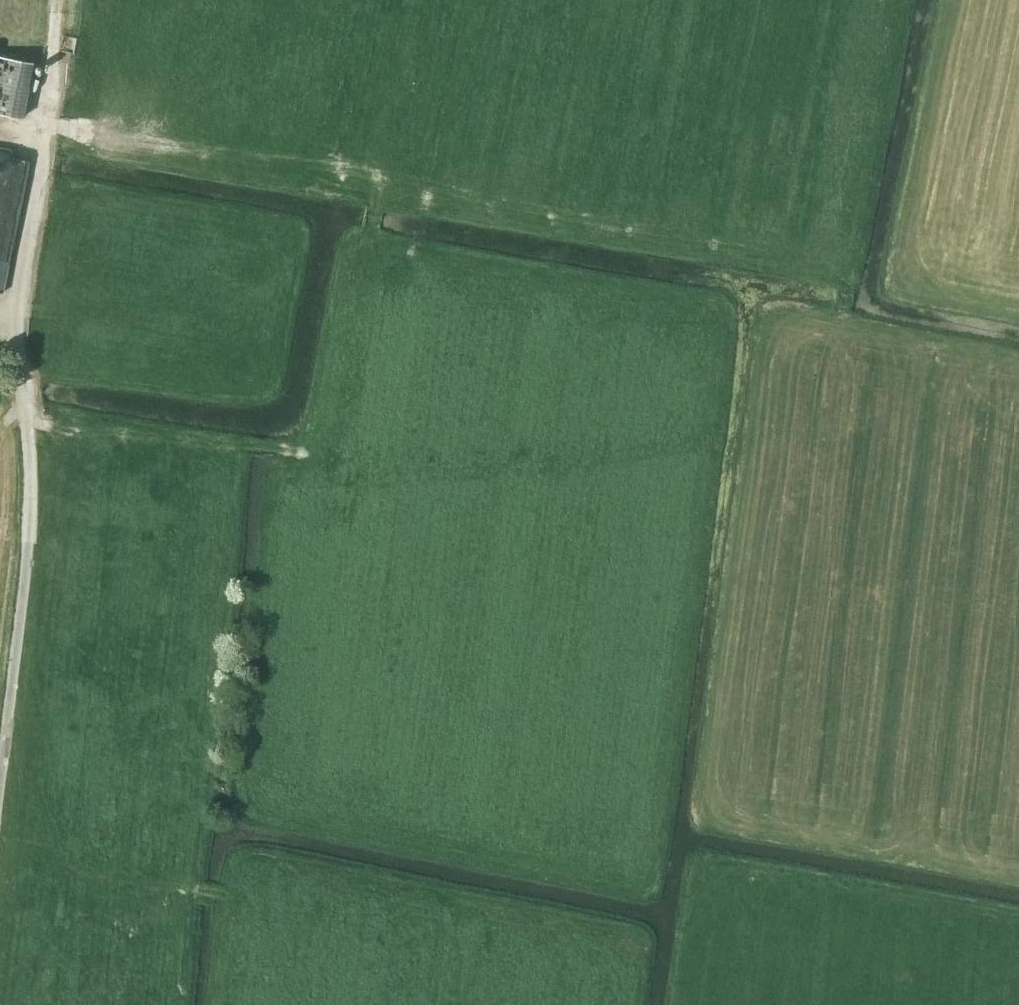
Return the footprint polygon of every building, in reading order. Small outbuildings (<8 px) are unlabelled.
[(0,54),(0,112),(24,116),(34,61),(0,54)] [(2,293),(29,161),(10,157),(12,151),(0,149),(0,293),(2,293)]
